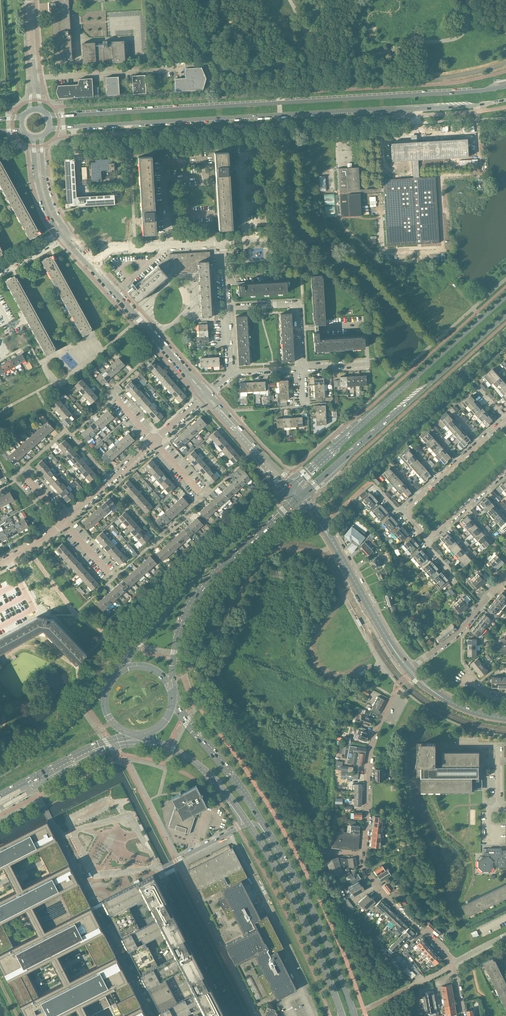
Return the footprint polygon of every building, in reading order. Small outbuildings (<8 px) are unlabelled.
[(101,1),(105,1),(104,0),(109,0),(50,0),(51,3),(50,3),(51,8),(54,61),(63,60),(63,61),(67,61),(66,60),(72,60),(70,18),(75,12),(69,6),(69,2),(101,0),(101,1)] [(95,43),(81,44),(83,64),(96,63),(112,62),(126,62),(125,53),(124,42),(111,42),(111,43),(107,43),(103,43),(95,44),(95,43)] [(195,58),(184,59),(185,78),(175,79),(175,92),(203,90),(206,79),(201,68),(196,68),(195,58)] [(145,75),(132,76),(133,94),(146,93),(145,75)] [(118,77),(105,77),(107,96),(119,95),(118,77)] [(92,78),(79,79),(77,85),(58,86),(56,92),(59,99),(93,96),(92,78)] [(342,168),(338,168),(339,195),(341,217),(361,215),(360,193),(383,192),(384,198),(384,202),(385,212),(385,214),(385,224),(386,230),(387,246),(395,246),(397,245),(417,244),(421,244),(435,243),(437,243),(439,243),(438,225),(438,223),(437,209),(437,207),(437,203),(436,195),(435,177),(431,177),(429,177),(417,178),(417,175),(416,160),(418,160),(424,160),(436,159),(440,159),(468,157),(468,153),(468,152),(468,151),(468,150),(467,147),(467,139),(455,139),(451,140),(423,141),(415,142),(411,142),(391,143),(392,162),(412,160),(413,178),(383,180),(383,188),(360,189),(358,167),(353,167),(343,168),(342,168)] [(215,171),(213,171),(214,180),(216,180),(219,229),(232,229),(228,152),(214,153),(215,171)] [(152,156),(138,157),(143,234),(156,233),(155,215),(157,215),(157,206),(155,206),(152,156)] [(64,159),(64,160),(66,188),(66,190),(67,200),(67,206),(74,206),(75,206),(75,205),(77,205),(78,206),(78,207),(114,204),(115,204),(114,198),(114,196),(113,196),(75,198),(73,160),(73,159),(72,159),(64,159)] [(112,159),(95,160),(95,162),(91,163),(92,181),(96,181),(96,182),(101,181),(101,179),(109,178),(109,182),(114,181),(114,178),(113,178),(113,171),(113,170),(114,170),(114,169),(114,163),(112,163),(112,159)] [(16,192),(0,163),(0,185),(30,239),(39,234),(41,233),(39,229),(37,230),(16,192)] [(211,268),(211,264),(210,264),(210,251),(169,254),(170,274),(199,272),(201,304),(202,317),(214,316),(211,268)] [(92,331),(53,260),(55,259),(53,255),(42,261),(83,336),(92,331)] [(159,267),(149,275),(138,284),(136,286),(133,283),(131,285),(129,287),(131,290),(129,292),(137,302),(147,294),(151,291),(154,289),(154,288),(157,285),(167,276),(159,267)] [(315,332),(313,332),(313,341),(314,341),(314,351),(364,348),(364,337),(320,340),(319,324),(325,324),(323,279),(321,279),(321,275),(311,276),(314,325),(315,325),(315,332)] [(55,351),(16,278),(14,276),(5,281),(46,356),(55,351)] [(245,282),(239,282),(239,285),(238,285),(238,295),(287,293),(286,282),(245,285),(245,282)] [(291,313),(280,314),(281,330),(292,330),(291,313)] [(247,316),(236,317),(236,333),(248,332),(247,316)] [(292,330),(281,330),(282,346),(293,346),(292,330)] [(248,332),(236,333),(237,349),(249,348),(248,332)] [(293,346),(282,346),(283,362),(294,362),(293,346)] [(249,348),(237,349),(238,365),(250,364),(249,348)] [(22,353),(16,356),(20,364),(26,361),(22,353)] [(16,356),(11,360),(15,367),(20,364),(16,356)] [(219,357),(213,357),(213,366),(219,366),(219,368),(223,367),(222,359),(219,360),(219,357)] [(125,365),(119,358),(114,362),(120,369),(125,365)] [(11,360),(5,362),(9,370),(15,367),(11,360)] [(154,360),(147,366),(151,371),(158,365),(154,360)] [(5,362),(0,365),(4,373),(9,370),(5,362)] [(120,369),(114,362),(110,366),(116,373),(120,369)] [(158,365),(151,371),(155,375),(162,369),(158,365)] [(116,373),(110,366),(105,370),(111,377),(116,373)] [(162,369),(155,375),(159,380),(166,374),(162,369)] [(492,369),(486,375),(484,377),(487,381),(497,372),(496,371),(495,371),(492,369)] [(111,377),(105,370),(101,374),(107,381),(111,377)] [(497,372),(487,381),(491,385),(493,383),(500,377),(498,375),(499,374),(497,372)] [(107,381),(101,374),(96,378),(102,385),(107,381)] [(166,374),(159,380),(163,384),(170,378),(166,374)] [(366,379),(366,375),(359,376),(360,386),(370,385),(369,379),(366,379)] [(500,377),(493,383),(497,387),(504,380),(503,379),(502,379),(500,377)] [(170,378),(163,384),(167,389),(174,383),(170,378)] [(86,384),(82,379),(75,386),(79,390),(86,384)] [(131,380),(124,387),(128,391),(135,385),(131,380)] [(497,387),(500,391),(505,386),(505,384),(505,383),(505,382),(504,380),(497,387)] [(269,390),(269,384),(265,384),(265,381),(258,382),(259,391),(260,391),(260,394),(265,393),(265,391),(265,390),(269,390)] [(174,383),(167,389),(171,393),(178,387),(174,383)] [(90,388),(86,384),(79,390),(83,395),(90,388)] [(135,385),(128,391),(132,396),(139,389),(135,385)] [(178,387),(171,393),(175,398),(182,392),(178,387)] [(94,393),(90,388),(83,395),(87,399),(94,393)] [(139,389),(132,396),(136,400),(143,394),(139,389)] [(182,392),(175,398),(179,402),(186,396),(182,392)] [(98,398),(94,393),(87,399),(91,404),(98,398)] [(287,406),(286,399),(289,399),(288,393),(279,393),(277,394),(277,402),(270,403),(270,407),(287,406)] [(143,394),(136,400),(140,405),(147,398),(143,394)] [(468,406),(475,400),(472,397),(473,396),(472,395),(464,401),(462,403),(466,408),(468,406)] [(147,398),(140,405),(144,409),(151,403),(147,398)] [(59,400),(52,406),(56,411),(63,404),(59,400)] [(471,410),(479,403),(477,401),(477,402),(475,400),(468,406),(466,408),(469,412),(471,410)] [(320,405),(315,406),(316,412),(325,412),(325,405),(326,405),(326,402),(320,403),(320,405)] [(151,403),(144,409),(148,414),(155,407),(151,403)] [(479,403),(471,410),(475,414),(482,408),(480,405),(479,403)] [(63,404),(56,411),(60,415),(67,409),(63,404)] [(155,407),(148,414),(153,418),(160,412),(155,407)] [(482,408),(475,414),(479,418),(486,411),(485,409),(484,410),(482,408)] [(67,409),(60,415),(64,419),(71,413),(67,409)] [(108,410),(103,414),(109,421),(114,417),(108,410)] [(486,411),(479,418),(482,422),(489,416),(487,413),(488,413),(486,411)] [(160,412),(153,418),(157,423),(164,417),(160,412)] [(446,425),(453,419),(450,417),(451,416),(450,414),(449,415),(446,412),(439,418),(446,425)] [(71,413),(64,419),(68,424),(75,418),(71,413)] [(103,414),(99,418),(105,425),(109,421),(103,414)] [(489,416),(482,422),(487,427),(490,424),(489,423),(493,420),(489,416)] [(200,417),(196,421),(202,428),(207,424),(200,417)] [(302,417),(295,417),(296,427),(302,426),(306,426),(305,419),(302,419),(302,417)] [(99,418),(94,422),(100,429),(105,425),(99,418)] [(453,419),(446,425),(449,429),(457,423),(456,421),(455,422),(453,419)] [(53,428),(47,421),(43,426),(49,433),(53,428)] [(196,421),(191,425),(197,432),(202,428),(196,421)] [(94,422),(90,426),(96,433),(100,429),(94,422)] [(457,423),(449,429),(453,433),(460,427),(458,425),(458,424),(457,423)] [(191,425),(187,429),(193,436),(197,432),(191,425)] [(49,433),(43,426),(38,430),(44,437),(49,433)] [(90,426),(85,430),(92,437),(96,433),(90,426)] [(460,427),(453,433),(457,437),(464,431),(463,429),(462,430),(460,427)] [(187,429),(182,433),(189,440),(193,436),(187,429)] [(420,436),(422,439),(426,443),(433,437),(431,434),(427,429),(420,436)] [(44,437),(38,430),(34,433),(40,440),(44,437)] [(85,430),(81,434),(87,441),(92,437),(85,430)] [(216,430),(212,434),(209,436),(214,441),(221,435),(216,430)] [(464,431),(457,437),(460,441),(467,435),(465,433),(466,432),(464,431)] [(40,440),(34,433),(29,438),(35,444),(40,440)] [(134,440),(128,433),(124,437),(130,444),(134,440)] [(182,433),(178,437),(184,444),(189,440),(182,433)] [(221,435),(214,441),(218,446),(225,439),(221,435)] [(463,448),(468,444),(467,443),(471,440),(470,438),(468,437),(467,435),(460,441),(458,443),(463,448)] [(130,444),(124,437),(119,441),(125,448),(130,444)] [(178,437),(173,441),(179,448),(184,444),(178,437)] [(433,437),(426,443),(430,447),(437,440),(436,439),(435,439),(433,437)] [(35,444),(29,438),(25,442),(31,448),(35,444)] [(225,439),(218,446),(222,450),(229,444),(225,439)] [(69,444),(65,440),(58,446),(62,451),(69,444)] [(437,440),(430,447),(433,451),(440,445),(438,443),(439,442),(437,440)] [(125,448),(119,441),(115,445),(121,452),(125,448)] [(31,448),(25,442),(20,445),(27,452),(31,448)] [(73,449),(69,444),(62,451),(66,455),(73,449)] [(229,444),(222,450),(226,454),(233,448),(229,444)] [(27,452),(20,445),(16,449),(22,456),(27,452)] [(121,452),(115,445),(110,449),(116,456),(121,452)] [(440,445),(433,451),(437,455),(444,448),(443,447),(442,447),(440,445)] [(233,448),(226,454),(230,459),(237,453),(233,448)] [(404,462),(406,461),(413,455),(411,452),(412,451),(408,448),(399,456),(404,462)] [(444,448),(437,455),(440,459),(447,453),(445,451),(446,450),(444,448)] [(22,456),(16,449),(11,453),(18,460),(22,456)] [(77,453),(73,449),(66,455),(70,460),(77,453)] [(116,456),(110,449),(106,453),(112,460),(116,456)] [(194,450),(187,457),(191,461),(198,455),(194,450)] [(18,460),(11,453),(7,458),(13,465),(18,460)] [(81,458),(77,453),(70,460),(74,464),(81,458)] [(112,460),(106,453),(101,457),(107,464),(112,460)] [(237,453),(230,459),(234,463),(241,457),(237,453)] [(447,453),(440,459),(445,464),(448,461),(447,460),(451,457),(447,453)] [(198,455),(191,461),(195,466),(202,460),(198,455)] [(413,455),(406,461),(410,465),(417,458),(416,456),(415,457),(413,455)] [(85,462),(81,458),(74,464),(78,468),(85,462)] [(417,458),(410,465),(414,469),(420,463),(418,460),(419,459),(417,458)] [(42,460),(35,466),(39,471),(46,465),(42,460)] [(155,464),(151,460),(144,466),(148,470),(155,464)] [(202,460),(195,466),(199,470),(206,464),(202,460)] [(89,467),(85,462),(78,468),(82,473),(89,467)] [(420,463),(414,469),(417,473),(425,466),(423,464),(422,465),(420,463)] [(159,469),(155,464),(148,470),(152,475),(159,469)] [(206,464),(199,470),(203,475),(210,468),(206,464)] [(46,465),(39,471),(43,475),(50,469),(46,465)] [(425,466),(417,473),(421,477),(427,471),(425,468),(426,467),(425,466)] [(93,471),(89,467),(82,473),(86,477),(93,471)] [(387,478),(393,472),(391,470),(392,469),(390,467),(383,474),(380,476),(384,480),(387,478)] [(210,468),(203,475),(207,479),(214,473),(210,468)] [(50,469),(43,475),(47,480),(54,474),(50,469)] [(163,473),(159,469),(152,475),(156,479),(163,473)] [(97,476),(93,471),(86,477),(90,482),(97,476)] [(427,471),(421,477),(425,482),(428,479),(428,478),(431,475),(427,471)] [(245,472),(240,476),(246,483),(251,479),(245,472)] [(393,472),(387,478),(390,482),(398,475),(396,474),(395,475),(393,472)] [(167,478),(163,473),(156,479),(160,484),(167,478)] [(214,473),(207,479),(211,484),(218,477),(214,473)] [(54,474),(47,480),(51,484),(58,478),(54,474)] [(398,475),(390,482),(394,486),(400,480),(398,478),(399,477),(398,475)] [(240,476),(236,480),(242,487),(246,483),(240,476)] [(58,478),(51,484),(55,489),(62,483),(58,478)] [(172,482),(167,478),(160,484),(165,489),(172,482)] [(129,480),(122,486),(126,491),(133,484),(129,480)] [(236,480),(231,484),(237,491),(242,487),(236,480)] [(400,480),(394,486),(397,490),(405,483),(403,482),(403,483),(400,480)] [(175,487),(172,482),(165,489),(168,493),(175,487)] [(62,483),(55,489),(59,493),(66,487),(62,483)] [(405,483),(397,490),(401,494),(408,488),(405,486),(406,485),(405,483)] [(133,484),(126,491),(130,495),(137,489),(133,484)] [(231,484),(227,488),(233,495),(237,491),(231,484)] [(66,487),(59,493),(63,498),(70,491),(66,487)] [(227,488),(222,492),(228,499),(233,495),(227,488)] [(408,488),(401,494),(405,499),(409,497),(408,496),(411,493),(408,488)] [(137,489),(130,495),(134,500),(141,493),(137,489)] [(70,491),(63,498),(67,502),(74,496),(70,491)] [(10,492),(4,495),(9,503),(14,500),(10,492)] [(222,492),(218,496),(224,503),(228,499),(222,492)] [(371,494),(369,492),(361,499),(366,505),(375,497),(374,497),(374,496),(373,495),(372,495),(371,494)] [(141,493),(134,500),(138,504),(145,498),(141,493)] [(185,494),(182,497),(188,503),(191,501),(189,498),(188,498),(185,494)] [(0,497),(0,499),(4,506),(9,503),(4,495),(0,497)] [(218,496),(213,500),(219,507),(224,503),(218,496)] [(188,503),(182,497),(178,501),(184,508),(189,504),(188,503)] [(375,497),(366,505),(371,510),(379,504),(377,501),(377,500),(376,499),(376,498),(375,497)] [(110,498),(105,502),(111,509),(116,505),(110,498)] [(145,498),(138,504),(142,509),(149,503),(145,498)] [(482,510),(484,508),(491,502),(487,498),(483,501),(483,500),(477,505),(482,510)] [(213,500),(209,504),(215,511),(219,507),(213,500)] [(184,508),(178,501),(173,505),(179,512),(184,508)] [(105,502),(101,506),(107,513),(111,509),(105,502)] [(491,502),(484,508),(487,512),(495,505),(494,504),(493,504),(491,502)] [(149,503),(142,509),(146,513),(153,507),(149,503)] [(209,504),(204,508),(210,515),(215,511),(209,504)] [(379,504),(371,510),(376,516),(385,508),(384,508),(384,507),(383,507),(382,506),(381,506),(379,504)] [(179,512),(173,505),(169,509),(175,516),(179,512)] [(489,517),(491,515),(498,509),(495,507),(496,506),(495,505),(487,512),(486,513),(489,517)] [(101,506),(96,510),(102,517),(107,513),(101,506)] [(210,515),(204,508),(200,512),(201,514),(205,518),(206,519),(210,515)] [(385,508),(376,516),(381,522),(389,515),(387,513),(387,512),(387,511),(386,510),(386,509),(385,508)] [(175,516),(169,509),(164,513),(171,520),(175,516)] [(498,509),(491,515),(494,519),(502,513),(501,511),(500,512),(498,509)] [(96,510),(92,514),(98,521),(102,517),(96,510)] [(129,516),(125,511),(118,518),(122,522),(129,516)] [(171,520),(164,513),(160,517),(166,524),(171,520)] [(502,513),(494,519),(498,523),(504,517),(502,515),(503,514),(502,513)] [(92,514),(87,518),(93,525),(98,521),(92,514)] [(389,515),(381,522),(386,527),(395,520),(394,519),(393,518),(392,517),(391,517),(389,515)] [(467,515),(464,519),(463,518),(460,521),(464,525),(471,519),(467,515)] [(133,520),(129,516),(122,522),(126,527),(133,520)] [(166,524),(160,517),(155,521),(161,528),(166,524)] [(498,523),(501,527),(505,522),(505,519),(504,517),(498,523)] [(24,518),(19,521),(23,530),(29,527),(24,518)] [(82,522),(89,529),(93,525),(87,518),(82,522)] [(197,518),(192,522),(199,529),(203,525),(197,518)] [(346,521),(342,527),(340,531),(344,534),(348,527),(346,526),(350,520),(348,518),(347,521),(346,521)] [(471,519),(464,525),(468,529),(475,523),(474,521),(473,522),(471,519)] [(137,525),(133,520),(126,527),(130,531),(137,525)] [(357,520),(355,523),(354,524),(345,536),(351,541),(353,543),(355,541),(360,544),(366,537),(364,535),(368,529),(357,520)] [(395,520),(386,527),(391,533),(392,532),(399,526),(397,524),(397,523),(396,522),(396,521),(395,520)] [(19,521),(14,524),(18,532),(23,530),(19,521)] [(192,522),(188,526),(194,533),(199,529),(192,522)] [(475,523),(468,529),(471,533),(478,527),(476,525),(476,524),(475,523)] [(14,524),(8,527),(13,535),(18,532),(14,524)] [(141,529),(137,525),(130,531),(134,536),(141,529)] [(395,540),(397,538),(405,531),(406,530),(405,529),(404,529),(403,528),(402,527),(400,525),(399,526),(392,532),(391,533),(390,534),(395,540)] [(188,526),(183,530),(190,537),(194,533),(188,526)] [(8,527),(3,530),(8,538),(13,535),(8,527)] [(478,527),(471,533),(474,537),(482,530),(481,529),(480,530),(478,527)] [(145,534),(141,529),(134,536),(138,540),(145,534)] [(183,530),(179,534),(185,541),(190,537),(183,530)] [(406,530),(405,531),(397,538),(402,543),(410,536),(408,534),(408,533),(407,532),(407,531),(406,531),(406,530)] [(482,530),(474,537),(478,541),(485,535),(482,532),(483,532),(482,530)] [(103,532),(96,538),(100,542),(107,536),(103,532)] [(448,533),(444,537),(443,536),(440,538),(444,543),(451,537),(448,533)] [(150,538),(145,534),(138,540),(143,545),(150,538)] [(179,534),(174,538),(181,545),(185,541),(179,534)] [(485,535),(478,541),(481,545),(489,538),(488,536),(487,537),(485,535)] [(107,536),(100,542),(104,547),(111,541),(107,536)] [(405,551),(407,549),(415,542),(416,541),(415,541),(414,540),(413,539),(412,539),(410,536),(402,543),(400,545),(405,551)] [(370,547),(371,546),(372,545),(374,543),(369,537),(366,540),(370,544),(368,545),(365,541),(361,545),(363,547),(361,549),(364,552),(370,547)] [(451,537),(444,543),(448,547),(455,540),(454,539),(453,540),(451,537)] [(174,538),(170,542),(176,549),(181,545),(174,538)] [(489,538),(481,545),(485,549),(492,542),(489,540),(490,539),(489,538)] [(455,540),(448,547),(451,551),(458,545),(456,542),(457,542),(455,540)] [(111,541),(104,547),(108,551),(115,545),(111,541)] [(415,542),(407,549),(412,554),(412,555),(419,548),(419,549),(420,548),(418,546),(418,545),(417,544),(417,543),(416,542),(416,541),(415,542)] [(170,542),(166,546),(172,553),(176,549),(170,542)] [(62,543),(55,550),(60,554),(67,548),(62,543)] [(115,545),(108,551),(112,556),(119,550),(115,545)] [(458,545),(451,551),(455,555),(462,548),(461,546),(460,547),(458,545)] [(166,546),(161,550),(167,557),(172,553),(166,546)] [(367,556),(373,551),(370,547),(364,552),(367,556)] [(67,548),(60,554),(64,559),(71,552),(67,548)] [(419,548),(412,555),(412,554),(411,555),(416,561),(424,554),(425,553),(424,553),(424,552),(423,552),(422,551),(421,551),(419,549),(419,548)] [(462,548),(455,555),(458,558),(465,552),(463,550),(463,549),(462,548)] [(119,550),(112,556),(116,560),(123,554),(119,550)] [(161,550),(156,554),(163,561),(167,557),(161,550)] [(71,552),(64,559),(68,563),(75,557),(71,552)] [(465,552),(458,558),(461,562),(469,555),(468,554),(467,555),(465,552)] [(425,553),(424,554),(416,561),(421,567),(429,560),(427,558),(427,557),(427,556),(426,555),(426,554),(425,553)] [(499,553),(493,558),(501,566),(503,562),(505,560),(499,553)] [(123,554),(116,560),(120,565),(127,559),(123,554)] [(465,566),(472,560),(469,557),(470,557),(469,555),(461,562),(459,564),(463,568),(465,566)] [(501,566),(493,558),(491,555),(488,559),(490,561),(487,563),(494,571),(496,569),(497,568),(498,568),(499,567),(500,567),(501,566)] [(150,556),(146,560),(152,567),(156,563),(150,556)] [(75,557),(68,563),(71,568),(78,561),(75,557)] [(377,557),(371,561),(373,565),(372,566),(374,569),(378,567),(378,568),(382,566),(377,557)] [(146,560),(141,564),(147,571),(152,567),(146,560)] [(429,560),(421,567),(426,572),(435,565),(434,564),(433,563),(432,562),(431,562),(429,560)] [(78,561),(71,568),(75,572),(82,566),(78,561)] [(141,564),(137,568),(143,575),(147,571),(141,564)] [(435,565),(426,572),(431,578),(439,571),(437,569),(437,568),(436,567),(436,566),(436,565),(435,565)] [(82,566),(75,572),(79,577),(86,570),(82,566)] [(137,568),(132,572),(138,579),(143,575),(137,568)] [(386,568),(377,572),(378,573),(377,574),(378,576),(379,576),(381,580),(386,578),(386,577),(388,576),(387,573),(388,573),(386,568)] [(284,571),(269,569),(268,578),(283,580),(284,571)] [(86,570),(79,577),(83,581),(90,575),(86,570)] [(442,574),(441,573),(439,571),(431,578),(429,580),(434,586),(436,583),(444,577),(445,576),(444,575),(443,574),(442,574)] [(132,572),(128,576),(134,583),(138,579),(132,572)] [(487,579),(480,572),(474,577),(482,585),(485,581),(487,579)] [(90,575),(83,581),(87,586),(94,579),(90,575)] [(128,576),(123,580),(129,587),(134,583),(128,576)] [(444,577),(436,583),(442,589),(449,582),(447,580),(447,579),(446,578),(446,577),(445,576),(444,577)] [(482,585),(474,577),(469,582),(475,590),(478,588),(479,587),(480,587),(481,586),(482,585)] [(94,579),(87,586),(92,590),(99,584),(94,579)] [(123,580),(119,584),(125,591),(129,587),(123,580)] [(119,584),(114,588),(120,595),(125,591),(119,584)] [(114,588),(110,592),(116,599),(120,595),(114,588)] [(504,590),(502,593),(497,598),(504,603),(505,601),(505,592),(504,590)] [(110,592),(105,596),(112,603),(116,599),(110,592)] [(394,604),(391,594),(386,596),(386,597),(386,599),(387,599),(389,606),(394,604)] [(105,596),(101,600),(107,607),(112,603),(105,596)] [(463,597),(457,602),(465,610),(465,609),(466,609),(467,608),(467,607),(467,606),(470,604),(463,597)] [(497,598),(493,603),(500,609),(504,603),(497,598)] [(102,611),(107,607),(101,600),(96,604),(102,611)] [(465,610),(457,602),(451,607),(458,615),(460,613),(465,610)] [(493,603),(489,608),(487,611),(496,618),(498,615),(496,614),(500,609),(493,603)] [(485,614),(481,618),(488,624),(492,619),(494,620),(495,618),(487,611),(485,614)] [(0,638),(0,652),(42,629),(44,629),(46,631),(54,639),(77,663),(86,655),(53,620),(47,619),(47,616),(43,616),(43,618),(43,619),(37,618),(0,638)] [(481,618),(478,622),(485,628),(488,624),(481,618)] [(478,622),(474,626),(481,632),(485,628),(478,622)] [(452,623),(440,633),(442,634),(439,636),(438,635),(436,637),(437,638),(436,639),(439,643),(445,639),(457,629),(452,623)] [(474,626),(471,631),(478,637),(481,632),(474,626)] [(478,658),(471,664),(474,668),(481,662),(478,658)] [(481,662),(474,668),(478,673),(485,667),(481,662)] [(485,667),(478,673),(481,677),(488,671),(485,667)] [(492,677),(492,688),(505,688),(505,677),(492,677)] [(386,701),(378,696),(374,703),(383,707),(386,701)] [(383,707),(374,703),(372,707),(373,707),(371,710),(379,715),(383,707)] [(362,715),(360,721),(357,721),(356,725),(361,727),(362,724),(369,726),(372,719),(362,715)] [(358,730),(357,733),(359,734),(358,738),(361,739),(360,739),(366,741),(369,733),(365,732),(366,729),(361,727),(360,730),(358,730)] [(480,766),(480,752),(479,752),(443,752),(436,752),(436,743),(432,743),(417,743),(417,777),(421,777),(421,791),(422,791),(422,793),(472,792),(472,791),(472,789),(481,789),(481,780),(480,780),(480,777),(479,777),(479,766),(480,766)] [(364,760),(366,748),(364,748),(357,747),(356,747),(350,746),(343,745),(342,753),(344,754),(344,758),(348,758),(347,763),(363,765),(364,760)] [(349,767),(344,766),(342,765),(343,762),(336,761),(336,763),(335,765),(336,765),(336,770),(340,770),(343,770),(352,772),(353,767),(352,767),(349,766),(349,767)] [(375,781),(383,781),(383,769),(375,769),(375,781)] [(346,771),(345,778),(357,780),(358,774),(346,771)] [(196,785),(185,791),(181,793),(179,792),(178,794),(171,798),(175,805),(168,827),(175,829),(185,832),(189,834),(195,814),(196,812),(199,810),(207,807),(202,796),(202,793),(200,793),(196,785)] [(75,1008),(79,1015),(88,1015),(82,1004),(95,998),(96,1001),(84,1006),(89,1015),(90,1015),(95,1013),(96,1013),(110,1006),(105,996),(99,999),(97,997),(110,990),(122,1015),(119,1015),(146,1015),(88,900),(75,907),(73,903),(74,903),(74,902),(75,902),(75,901),(75,900),(75,899),(74,899),(74,898),(73,898),(72,898),(71,898),(69,895),(82,889),(47,820),(0,844),(0,868),(3,866),(15,891),(0,898),(0,967),(25,1015),(59,1015),(75,1008)] [(351,825),(350,832),(359,833),(360,826),(359,826),(359,825),(356,825),(356,826),(351,825)] [(334,831),(329,847),(340,849),(349,849),(349,848),(358,849),(359,833),(350,832),(345,832),(334,831)] [(190,869),(188,870),(198,890),(200,889),(205,898),(221,890),(224,896),(218,900),(228,919),(234,916),(244,935),(225,945),(227,949),(232,960),(235,964),(248,957),(253,955),(254,954),(263,973),(257,977),(267,996),(273,993),(277,999),(280,998),(284,996),(286,995),(296,989),(293,983),(277,951),(283,948),(267,915),(260,918),(257,912),(241,880),(244,879),(247,877),(243,868),(241,864),(240,862),(232,847),(230,848),(228,845),(211,853),(211,855),(206,857),(206,856),(188,865),(190,869)] [(502,850),(502,848),(489,848),(489,849),(489,852),(485,852),(485,856),(483,856),(482,856),(483,857),(479,861),(478,860),(478,861),(478,867),(478,868),(479,867),(483,871),(482,872),(483,872),(483,871),(489,871),(489,872),(489,871),(493,867),(494,868),(494,867),(493,867),(493,866),(497,866),(497,867),(505,867),(505,866),(505,850),(502,850)] [(357,866),(355,857),(347,859),(346,860),(339,858),(338,858),(338,857),(326,860),(331,876),(349,870),(348,867),(357,866)] [(390,875),(387,870),(385,871),(381,865),(374,871),(381,881),(390,875)] [(360,878),(357,874),(356,874),(355,872),(346,877),(349,884),(360,878)] [(147,987),(150,985),(162,1009),(159,1011),(161,1015),(184,1015),(183,1014),(201,1006),(206,1015),(225,1015),(190,948),(153,875),(102,900),(109,913),(112,912),(124,935),(121,937),(128,950),(131,948),(137,961),(143,972),(140,974),(147,987)] [(349,892),(351,892),(350,891),(361,886),(361,885),(360,884),(358,884),(357,881),(353,884),(348,887),(347,887),(349,892)] [(389,882),(382,887),(387,894),(394,889),(389,882)] [(462,904),(468,915),(505,897),(505,883),(462,904)] [(350,891),(351,892),(353,896),(354,895),(360,892),(360,893),(363,890),(362,888),(363,887),(362,885),(361,885),(361,886),(350,891)] [(358,902),(357,903),(361,907),(362,906),(370,898),(369,896),(368,897),(366,895),(363,898),(358,902)] [(362,906),(365,910),(366,909),(371,905),(374,902),(372,900),(373,899),(371,897),(370,898),(362,906)] [(409,902),(405,898),(400,902),(404,906),(405,905),(408,903),(409,902)] [(388,908),(380,900),(375,906),(383,913),(388,908)] [(388,908),(383,913),(380,916),(382,918),(385,915),(387,917),(392,911),(388,908)] [(396,915),(392,911),(387,917),(391,921),(396,915)] [(391,928),(395,925),(400,919),(396,915),(391,921),(393,923),(389,926),(391,928)] [(398,928),(404,922),(400,919),(395,925),(396,926),(398,928)] [(402,931),(407,926),(404,922),(398,928),(397,930),(400,933),(402,931)] [(430,923),(427,925),(426,927),(432,932),(435,927),(430,923)] [(443,932),(437,927),(436,928),(435,927),(432,932),(437,936),(438,935),(439,936),(443,932)] [(393,952),(407,938),(410,940),(411,940),(416,935),(409,928),(389,948),(393,952)] [(422,938),(416,945),(418,947),(415,949),(416,951),(425,942),(424,941),(425,941),(422,938)] [(425,942),(416,951),(418,952),(421,950),(422,951),(429,945),(426,943),(425,942)] [(429,945),(422,951),(424,953),(421,956),(422,957),(431,949),(431,948),(429,945)] [(431,949),(422,957),(424,959),(427,956),(428,958),(435,952),(433,949),(432,950),(431,949)] [(435,952),(428,958),(430,959),(427,962),(429,964),(438,955),(437,955),(437,954),(435,952)] [(406,963),(398,954),(392,960),(390,962),(399,971),(401,969),(400,969),(406,963)] [(438,955),(429,964),(430,965),(432,963),(434,965),(441,959),(440,958),(441,958),(439,956),(438,956),(438,955)] [(493,957),(484,962),(505,1007),(505,984),(493,957)] [(252,978),(248,980),(256,1000),(261,998),(252,978)] [(457,1014),(452,985),(442,986),(446,1008),(442,1008),(443,1014),(447,1014),(447,1015),(450,1015),(454,1015),(454,1014),(457,1014)] [(420,999),(421,1002),(422,1008),(425,1007),(427,1013),(429,1013),(429,1015),(432,1015),(436,1015),(436,1012),(438,1012),(434,992),(434,991),(423,993),(424,998),(420,999)] [(265,1014),(265,1015),(278,1015),(277,1014),(275,1009),(267,1006),(265,1014)]
